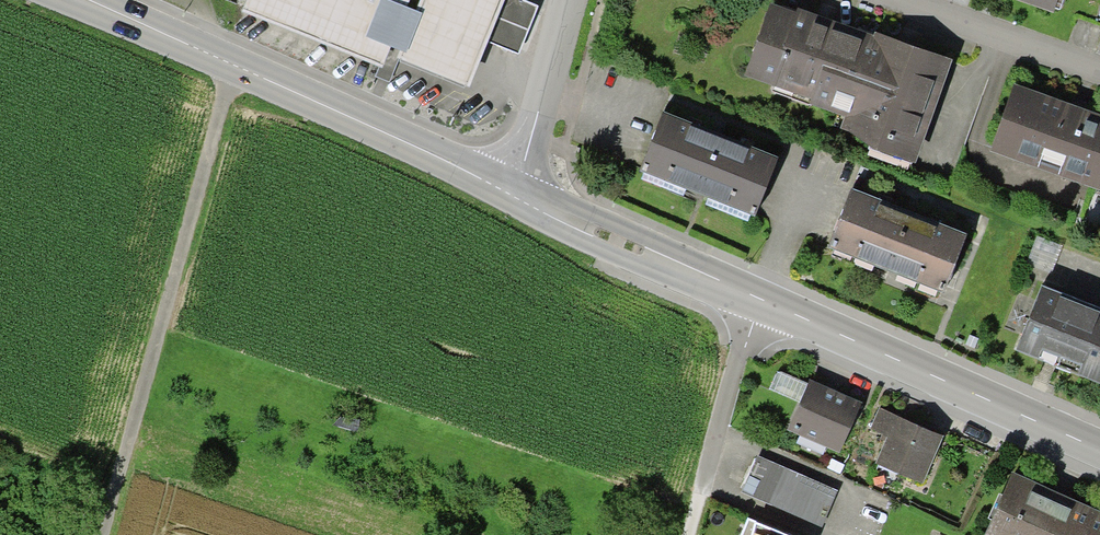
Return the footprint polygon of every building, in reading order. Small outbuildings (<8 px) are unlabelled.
[(244,13),(395,75),(403,58),(471,85),(506,0),(250,0),(244,13)] [(1062,20),(1069,0),(1007,0),(1062,20)] [(953,76),(767,9),(739,85),(926,151),(953,76)] [(1018,87),(993,155),(1099,193),(1099,117),(1018,87)] [(790,153),(669,110),(644,179),(765,223),(790,153)] [(969,232),(853,191),(829,258),(945,300),(969,232)] [(1038,237),(1027,265),(1049,274),(1061,246),(1038,237)] [(1046,286),(1019,359),(1099,388),(1099,306),(1046,286)] [(867,408),(806,383),(784,436),(844,461),(867,408)] [(946,443),(882,414),(872,436),(891,445),(878,473),(922,493),(946,443)] [(840,484),(755,450),(738,492),(823,526),(840,484)] [(1013,472),(984,534),(1099,534),(1099,510),(1013,472)] [(756,525),(753,534),(776,534),(756,525)]
